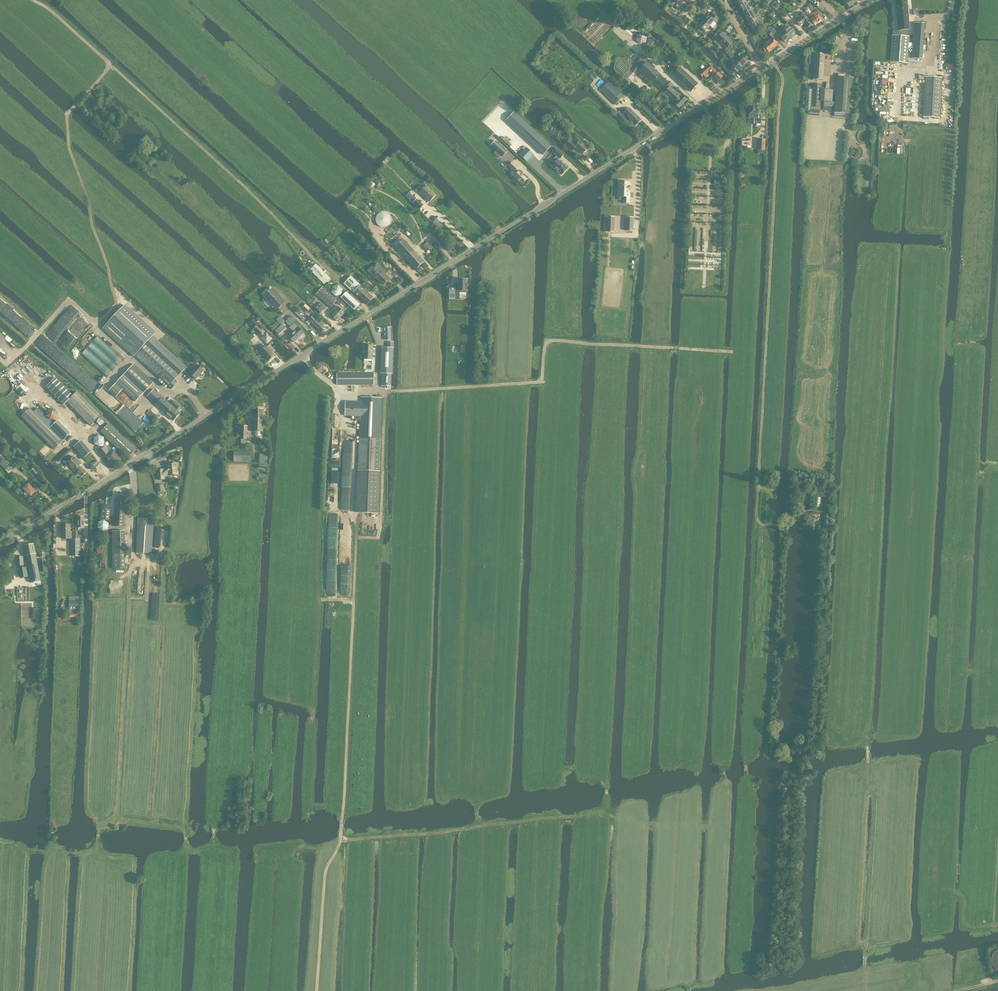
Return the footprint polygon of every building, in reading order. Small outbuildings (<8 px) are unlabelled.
[(677,3),(674,6),(677,9),(683,2),(681,0),(673,0),(677,3)] [(745,0),(736,5),(738,7),(739,6),(741,9),(748,5),(745,0)] [(890,62),(907,63),(909,29),(907,0),(895,0),(898,30),(893,30),(890,62)] [(741,13),(742,15),(749,12),(754,9),(752,7),(749,8),(748,5),(741,9),(743,13),(741,13)] [(749,12),(742,15),(744,17),(745,17),(747,20),(757,14),(754,9),(749,12)] [(810,19),(813,24),(820,20),(819,17),(821,15),(818,10),(811,15),(813,18),(810,19)] [(704,17),(702,19),(709,26),(714,21),(715,23),(721,17),(714,11),(709,16),(708,15),(705,18),(704,17)] [(804,13),(799,16),(798,14),(797,14),(795,16),(795,17),(796,18),(795,18),(797,21),(796,21),(800,26),(804,23),(807,27),(811,24),(804,13)] [(747,24),(748,26),(761,19),(759,16),(758,17),(756,15),(757,15),(757,14),(747,20),(749,23),(747,24)] [(705,31),(709,26),(702,19),(700,21),(701,22),(698,26),(699,27),(697,30),(704,36),(706,33),(705,31)] [(761,19),(748,26),(749,28),(751,27),(753,31),(760,27),(759,25),(763,23),(761,19)] [(914,23),(912,58),(922,59),(924,24),(914,23)] [(784,31),(790,38),(793,37),(792,36),(795,33),(789,26),(784,31)] [(718,31),(712,38),(715,41),(714,42),(719,47),(722,44),(728,36),(726,34),(725,35),(722,33),(721,34),(718,31)] [(788,40),(790,38),(784,31),(779,35),(784,42),(788,39),(788,40)] [(771,37),(766,42),(773,49),(776,46),(775,45),(777,43),(776,42),(773,40),(776,37),(773,34),(771,32),(769,34),(771,37)] [(637,35),(636,40),(640,44),(645,42),(646,37),(642,33),(637,35)] [(730,38),(728,36),(722,44),(726,48),(725,50),(728,52),(734,46),(731,43),(733,42),(729,39),(730,38)] [(642,46),(646,50),(653,43),(649,39),(642,46)] [(763,49),(765,51),(766,52),(768,51),(769,52),(773,49),(766,42),(761,46),(759,44),(756,47),(760,51),(763,49)] [(740,56),(735,61),(743,68),(745,66),(744,65),(747,62),(745,61),(748,58),(741,52),(738,55),(740,56)] [(823,80),(824,55),(815,54),(814,56),(810,55),(809,64),(814,64),(813,79),(823,80)] [(741,70),(743,68),(735,61),(731,66),(729,65),(727,68),(733,74),(736,71),(737,72),(740,69),(741,70)] [(616,66),(615,68),(616,69),(616,71),(617,72),(618,73),(620,74),(622,74),(623,74),(625,73),(626,72),(627,71),(628,69),(628,68),(628,66),(627,65),(626,63),(625,62),(623,62),(622,62),(620,62),(618,62),(617,63),(616,65),(616,66)] [(639,70),(653,82),(660,89),(667,82),(646,62),(639,70)] [(699,73),(704,80),(707,77),(705,75),(709,71),(714,76),(714,77),(718,81),(722,77),(718,72),(717,72),(711,66),(707,69),(706,67),(699,73)] [(680,67),(673,75),(691,92),(698,84),(680,67)] [(633,72),(628,78),(636,86),(642,80),(633,72)] [(806,89),(805,112),(807,112),(807,115),(819,116),(819,110),(820,110),(820,107),(820,101),(824,101),(823,106),(823,110),(833,110),(833,106),(835,106),(834,112),(834,117),(849,118),(849,113),(851,78),(836,77),(836,90),(833,90),(821,89),(821,84),(812,84),(812,89),(806,89)] [(940,118),(942,78),(925,77),(923,117),(940,118)] [(615,105),(624,96),(610,81),(609,82),(605,78),(602,81),(606,85),(601,90),(615,105)] [(675,104),(679,108),(687,100),(682,96),(681,97),(670,86),(664,93),(675,103),(675,104)] [(750,118),(755,118),(755,119),(754,119),(754,123),(761,124),(761,119),(757,119),(758,110),(759,106),(756,106),(756,105),(755,105),(753,104),(751,105),(750,104),(750,105),(748,105),(748,109),(750,110),(750,118)] [(623,114),(623,115),(624,117),(626,119),(627,118),(635,126),(641,120),(633,111),(630,108),(629,108),(623,114)] [(514,112),(506,121),(543,155),(551,147),(514,112)] [(623,122),(626,119),(624,117),(623,115),(619,112),(616,115),(623,122)] [(565,144),(573,151),(575,148),(582,154),(584,152),(585,152),(586,151),(586,150),(588,148),(585,145),(585,144),(583,142),(582,143),(579,141),(577,144),(575,144),(570,139),(565,144)] [(527,147),(519,155),(527,162),(534,154),(527,147)] [(557,156),(552,161),(554,163),(552,166),(556,170),(556,171),(558,173),(559,173),(561,175),(568,168),(558,160),(559,158),(560,159),(564,155),(556,148),(553,152),(557,156)] [(517,170),(518,168),(512,162),(509,166),(515,172),(515,171),(517,173),(513,177),(514,177),(514,178),(515,180),(517,180),(522,185),(523,184),(524,184),(525,182),(525,181),(527,179),(519,171),(518,171),(517,170)] [(728,172),(718,172),(718,175),(715,175),(714,183),(721,184),(721,175),(728,176),(728,172)] [(618,181),(618,197),(619,197),(619,200),(624,200),(623,203),(629,203),(630,182),(618,181)] [(426,185),(419,192),(429,202),(436,195),(426,185)] [(414,196),(410,200),(413,203),(419,210),(424,205),(417,199),(414,196)] [(376,219),(376,221),(376,222),(376,223),(377,224),(378,225),(379,226),(380,226),(381,227),(382,227),(384,227),(385,227),(386,226),(387,226),(388,225),(389,224),(390,223),(390,222),(390,221),(390,219),(390,218),(390,217),(389,216),(389,215),(388,214),(387,213),(386,213),(384,212),(383,212),(382,212),(381,213),(379,213),(378,214),(377,215),(377,216),(376,217),(376,218),(376,219)] [(606,217),(605,232),(614,232),(614,217),(606,217)] [(401,236),(393,243),(416,269),(424,262),(401,236)] [(428,241),(423,247),(426,250),(429,246),(431,244),(428,241)] [(352,261),(347,256),(343,260),(343,261),(342,262),(346,266),(348,265),(347,266),(349,267),(351,265),(350,264),(352,261)] [(387,272),(377,263),(374,266),(375,267),(369,274),(375,278),(376,277),(383,284),(389,278),(384,274),(387,272)] [(310,270),(325,283),(330,278),(316,264),(310,270)] [(361,285),(351,276),(344,284),(354,293),(354,292),(367,304),(373,297),(368,293),(372,288),(365,281),(361,285)] [(449,288),(449,300),(455,300),(455,296),(459,296),(459,292),(466,292),(466,280),(459,280),(459,286),(455,286),(455,288),(449,288)] [(333,286),(331,292),(336,296),(341,295),(343,289),(338,285),(333,286)] [(316,294),(330,307),(337,300),(323,286),(316,294)] [(267,297),(277,308),(283,302),(273,291),(272,292),(271,291),(266,295),(268,296),(267,297)] [(355,309),(359,305),(359,304),(346,292),(341,297),(355,309)] [(325,307),(320,302),(315,307),(320,312),(325,307)] [(125,305),(103,329),(108,333),(134,357),(135,355),(172,390),(177,384),(174,381),(186,369),(185,369),(187,367),(153,336),(156,333),(125,305)] [(336,306),(329,314),(331,315),(337,320),(344,313),(338,307),(336,306)] [(319,322),(313,315),(309,319),(321,331),(325,327),(323,326),(325,324),(322,320),(319,322)] [(288,320),(286,321),(290,327),(294,323),(293,322),(295,320),(291,316),(287,319),(288,320)] [(254,319),(249,324),(254,328),(253,329),(256,332),(260,336),(264,332),(260,328),(261,327),(254,319)] [(295,331),(289,336),(294,342),(303,333),(298,327),(294,323),(290,327),(289,327),(292,330),(293,329),(295,331)] [(267,334),(262,339),(268,344),(272,340),(267,334)] [(382,386),(391,386),(391,374),(392,374),(394,342),(388,342),(387,348),(382,347),(380,373),(382,374),(382,386)] [(266,346),(260,351),(261,351),(260,351),(264,356),(265,355),(269,360),(275,355),(272,352),(275,350),(270,345),(268,347),(266,346)] [(364,345),(364,359),(373,359),(373,346),(364,345)] [(123,376),(109,391),(116,397),(123,390),(136,402),(144,393),(154,382),(134,364),(124,375),(123,376)] [(198,365),(190,373),(188,372),(186,374),(192,380),(194,377),(196,379),(199,376),(199,375),(201,374),(204,370),(198,365)] [(374,385),(374,373),(337,373),(337,385),(374,385)] [(12,388),(12,386),(11,384),(11,382),(9,381),(7,379),(6,379),(4,378),(2,378),(0,378),(0,379),(0,397),(2,397),(3,397),(5,397),(7,396),(8,395),(10,394),(11,393),(12,391),(12,389),(12,388)] [(56,378),(46,387),(64,405),(67,402),(90,425),(100,415),(77,392),(73,396),(56,378)] [(154,389),(147,397),(157,405),(174,421),(177,417),(181,414),(177,411),(181,406),(175,401),(171,405),(163,398),(154,389)] [(346,401),(345,416),(356,416),(356,420),(360,420),(359,438),(358,471),(356,512),(378,513),(380,471),(379,471),(380,438),(382,398),(361,397),(361,402),(346,401)] [(30,409),(23,417),(55,449),(62,441),(58,437),(59,436),(63,440),(68,436),(55,423),(54,424),(38,408),(33,412),(30,409)] [(46,416),(51,420),(56,418),(58,413),(54,409),(47,411),(46,416)] [(254,409),(253,431),(255,431),(255,435),(256,436),(257,437),(258,437),(259,437),(260,436),(261,435),(261,431),(263,432),(263,423),(268,423),(268,419),(266,419),(264,419),(264,409),(254,409)] [(153,420),(157,416),(151,410),(147,414),(153,420)] [(109,424),(101,432),(109,439),(116,445),(129,457),(131,455),(134,452),(137,449),(129,442),(109,424)] [(99,435),(94,438),(95,444),(100,446),(104,443),(105,443),(104,437),(99,435)] [(91,452),(81,440),(73,447),(84,458),(91,452)] [(106,446),(99,452),(103,458),(106,456),(110,461),(108,463),(110,467),(116,463),(116,462),(118,461),(121,459),(115,451),(111,454),(110,453),(106,446)] [(52,462),(56,466),(70,451),(66,448),(52,462)] [(234,461),(247,462),(250,462),(250,452),(234,451),(234,461)] [(267,464),(267,454),(258,454),(258,464),(267,464)] [(75,471),(76,470),(78,472),(77,473),(77,474),(79,475),(80,475),(81,474),(83,476),(87,472),(80,465),(82,463),(74,456),(67,464),(75,471)] [(177,471),(176,463),(168,464),(169,468),(164,471),(164,469),(158,470),(159,480),(165,479),(164,476),(169,473),(169,475),(175,475),(175,476),(179,475),(178,471),(177,471)] [(25,487),(24,488),(26,491),(25,492),(25,494),(26,495),(27,495),(29,493),(31,495),(32,495),(35,493),(34,492),(36,491),(29,484),(27,486),(26,485),(24,486),(25,487)] [(164,484),(156,486),(157,492),(165,491),(164,484)] [(116,507),(114,526),(125,526),(126,508),(127,496),(117,495),(116,503),(115,504),(115,506),(116,507)] [(102,509),(101,519),(102,519),(109,520),(110,509),(103,509),(102,509)] [(154,519),(138,518),(138,524),(136,553),(152,554),(154,519)] [(109,523),(104,520),(99,522),(98,528),(103,531),(108,529),(109,523)] [(64,538),(72,538),(72,531),(71,531),(71,524),(62,524),(62,532),(64,532),(64,538)] [(112,531),(113,553),(113,569),(125,568),(125,553),(125,531),(112,531)] [(72,544),(71,544),(72,556),(81,556),(80,540),(72,540),(72,544)] [(25,546),(28,564),(37,562),(34,544),(25,546)] [(95,557),(103,557),(103,547),(96,547),(95,557)] [(41,580),(37,562),(28,564),(31,582),(41,580)] [(29,577),(27,567),(18,569),(20,578),(29,577)] [(69,612),(68,612),(68,613),(68,617),(77,617),(77,613),(77,612),(79,612),(79,607),(79,601),(69,601),(69,607),(69,612)]
